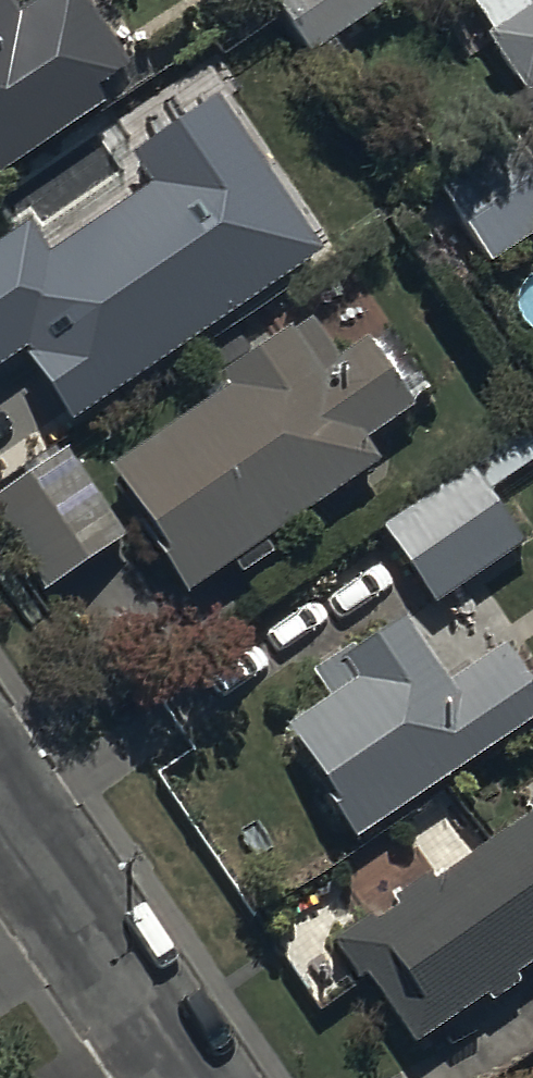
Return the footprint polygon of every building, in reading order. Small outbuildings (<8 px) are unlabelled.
[(109,116),(98,100),(131,78),(80,0),(58,0),(20,26),(3,0),(0,0),(0,188),(109,116)] [(270,3),(310,63),(405,0),(275,0),(270,3)] [(532,17),(485,49),(521,102),(532,94),(532,0),(521,0),(532,17)] [(0,240),(0,364),(27,346),(75,416),(323,248),(218,95),(132,153),(151,181),(52,248),(32,218),(0,240)] [(439,192),(490,269),(532,240),(532,168),(515,141),(439,192)] [(228,395),(110,475),(172,565),(162,571),(185,606),(236,571),(243,582),(274,561),(267,551),(381,474),(364,449),(416,413),(370,346),(339,367),(311,326),(222,386),(228,395)] [(381,537),(432,611),(521,549),(486,498),(532,466),(532,432),(381,537)] [(44,599),(127,543),(66,454),(0,499),(0,534),(44,599)] [(285,734),(317,781),(308,787),(355,854),(532,730),(532,700),(501,654),(447,692),(402,627),(317,685),(329,703),(285,734)] [(336,946),(361,986),(366,983),(411,1054),(486,1003),(490,1010),(518,991),(513,984),(532,970),(532,808),(525,813),(531,823),(436,888),(431,881),(394,906),(400,915),(377,930),(372,922),(336,946)]
